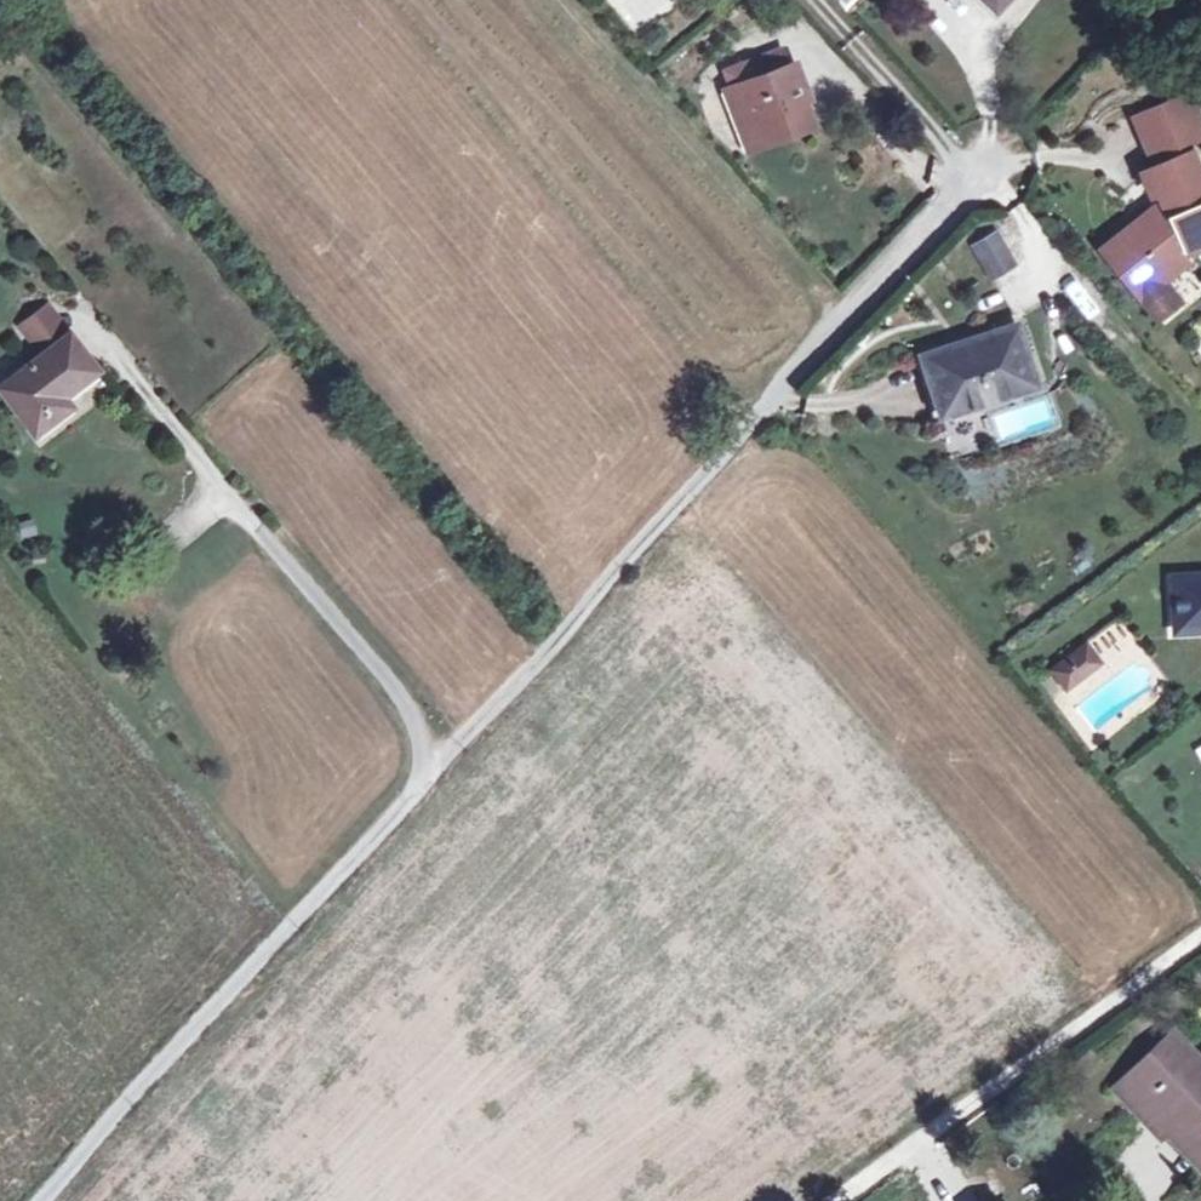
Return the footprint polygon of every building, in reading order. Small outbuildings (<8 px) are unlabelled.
[(993,13),(1004,0),(979,0),(993,13)] [(1146,43),(1160,37),(1156,27),(1142,33),(1146,43)] [(756,82),(793,68),(786,50),(749,65),(756,82)] [(812,122),(793,68),(756,82),(724,94),(741,138),(745,148),(764,139),(812,122)] [(1169,101),(1183,136),(1200,128),(1200,124),(1188,93),(1169,101)] [(1169,101),(1127,120),(1150,170),(1190,153),(1188,147),(1200,141),(1200,128),(1183,136),(1169,101)] [(1119,276),(1128,268),(1145,291),(1154,283),(1184,260),(1182,253),(1200,246),(1200,177),(1190,153),(1150,170),(1146,171),(1164,209),(1152,217),(1148,214),(1100,252),(1119,276)] [(989,272),(1014,258),(1000,233),(974,247),(989,272)] [(1128,268),(1119,276),(1154,319),(1173,305),(1154,283),(1145,291),(1128,268)] [(39,356),(68,334),(49,310),(21,333),(39,356)] [(940,417),(1034,387),(1013,326),(920,356),(940,417)] [(60,396),(95,368),(68,334),(39,356),(0,386),(0,394),(32,435),(53,417),(45,408),(60,396)] [(45,408),(53,417),(68,406),(60,396),(45,408)] [(1173,580),(1176,631),(1200,629),(1200,579),(1173,580)] [(1052,673),(1065,690),(1098,665),(1085,648),(1052,673)] [(1200,1159),(1200,1064),(1199,1066),(1169,1033),(1113,1088),(1147,1124),(1150,1127),(1160,1138),(1171,1127),(1200,1159)] [(1160,1138),(1192,1170),(1200,1161),(1200,1159),(1171,1127),(1160,1138)]
